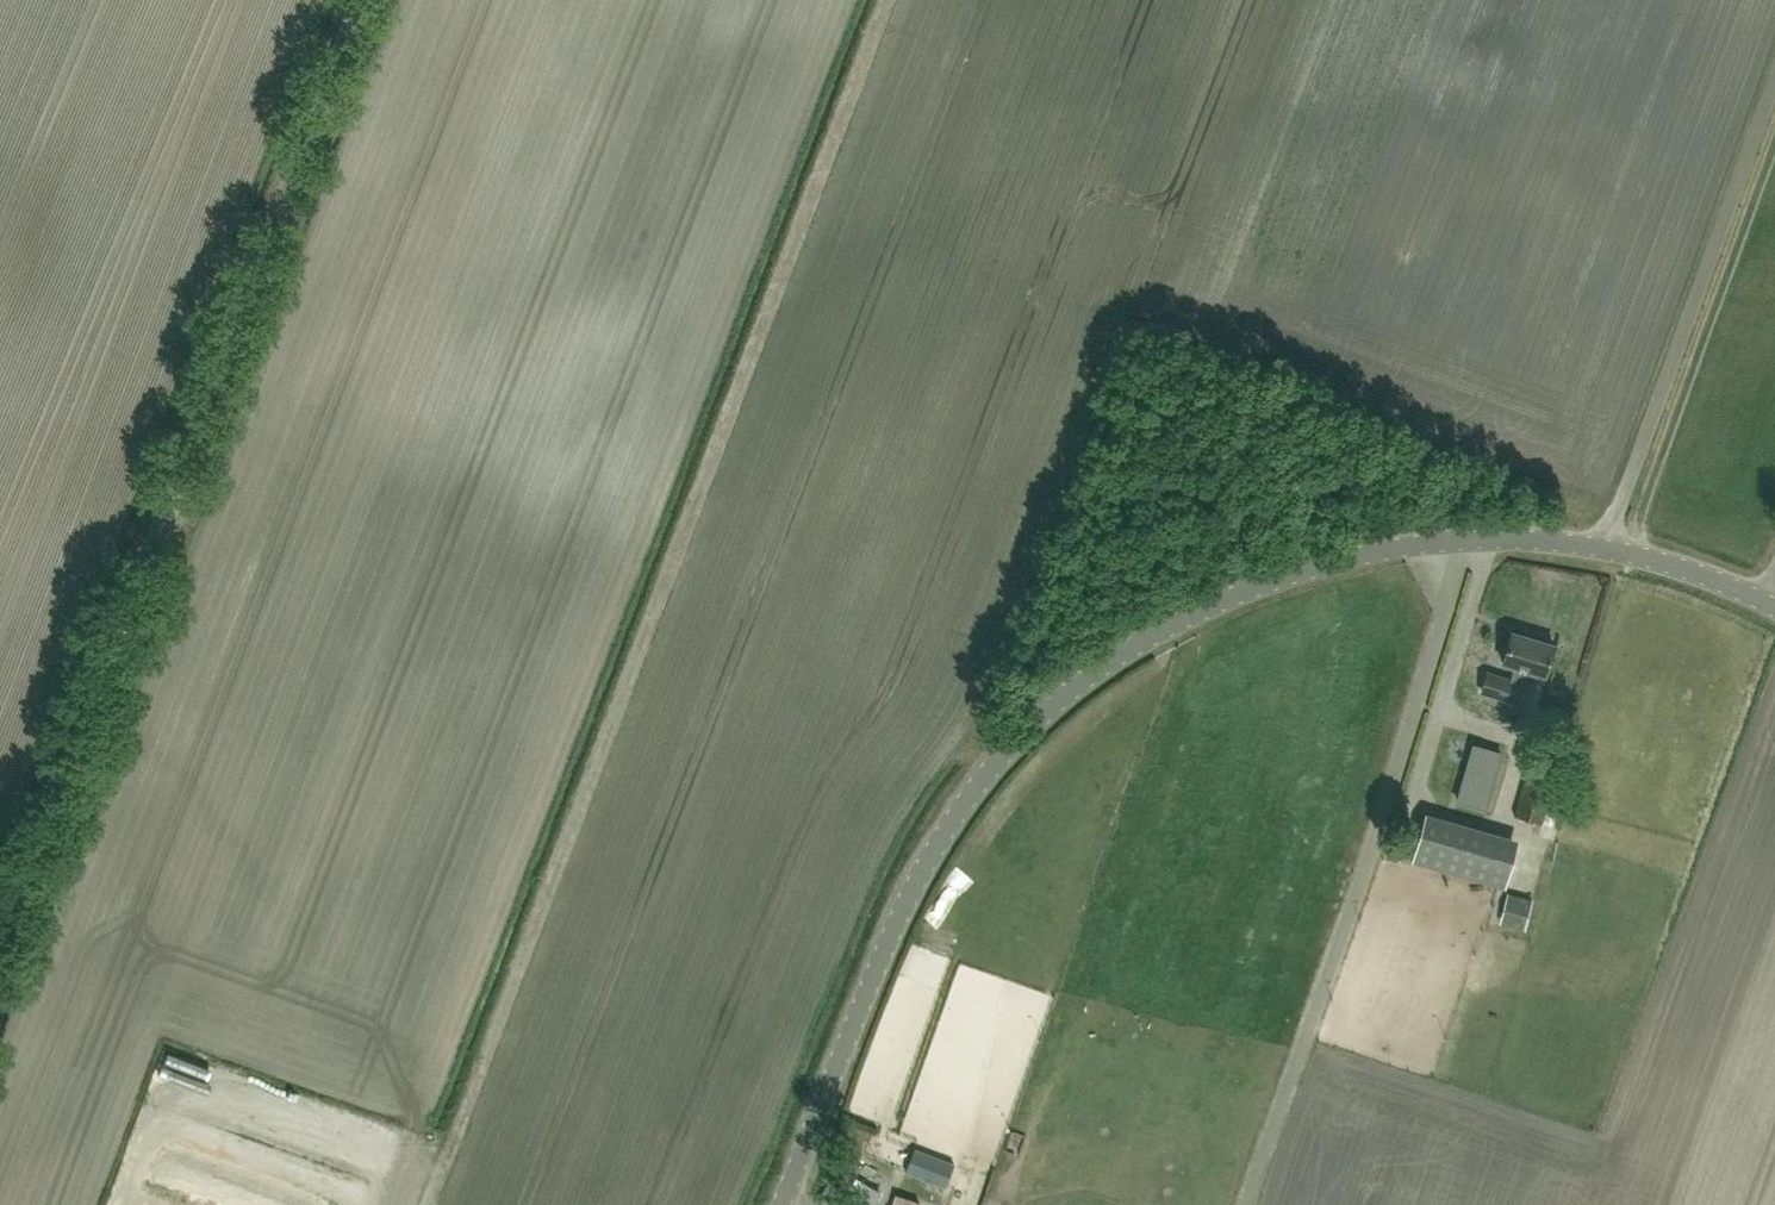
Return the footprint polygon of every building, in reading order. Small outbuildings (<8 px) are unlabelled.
[(1548,675),(1556,644),(1513,633),(1505,664),(1515,667),(1511,681),(1489,675),(1484,694),(1530,705),(1535,687),(1531,686),(1535,672),(1548,675)] [(1501,754),(1472,746),(1457,799),(1485,807),(1501,754)] [(1552,761),(1563,765),(1567,754),(1555,750),(1552,761)] [(1542,824),(1554,782),(1527,774),(1515,816),(1542,824)] [(1505,888),(1516,850),(1422,824),(1412,861),(1505,888)] [(1509,894),(1505,908),(1517,911),(1513,925),(1525,928),(1532,900),(1509,894)] [(917,1148),(907,1171),(948,1186),(957,1162),(917,1148)] [(296,1204),(371,1204),(377,1185),(276,1154),(264,1195),(296,1204)] [(160,1174),(155,1191),(206,1204),(277,1204),(160,1174)] [(893,1204),(919,1204),(919,1203),(896,1195),(893,1204)]
